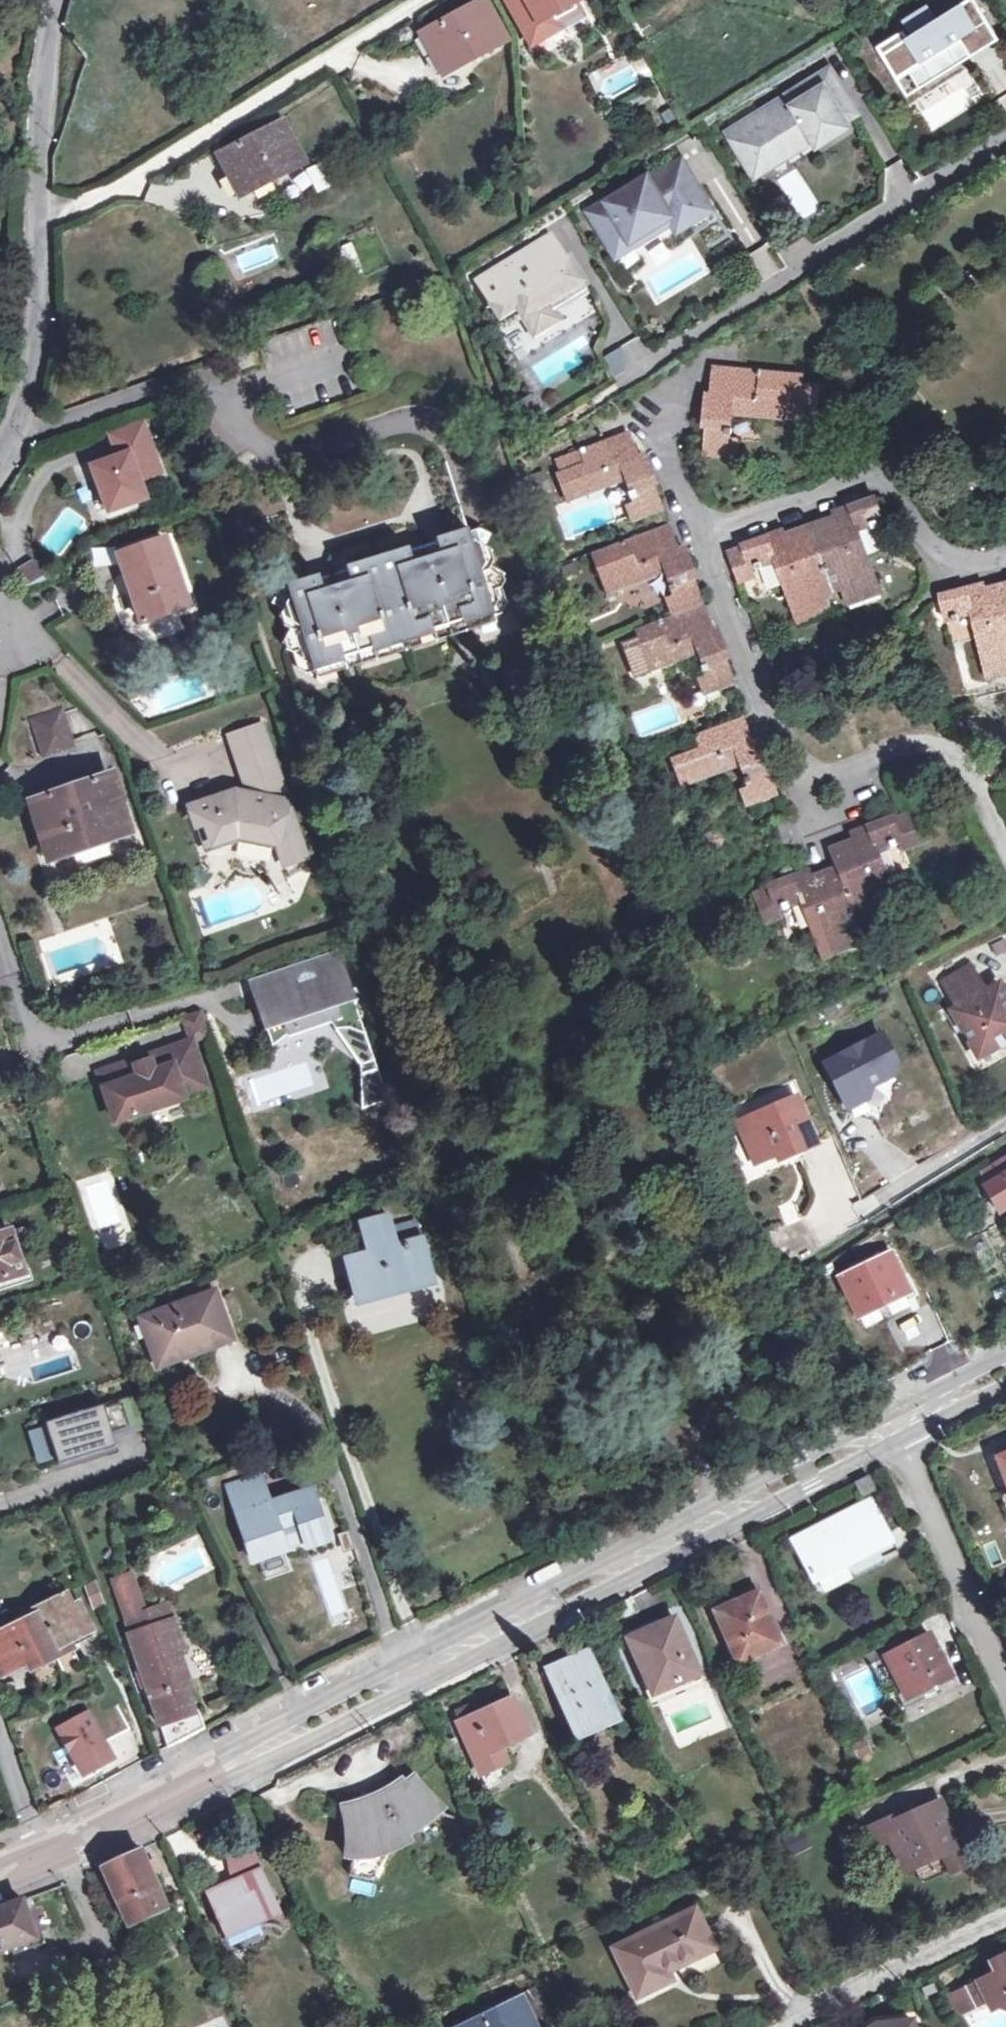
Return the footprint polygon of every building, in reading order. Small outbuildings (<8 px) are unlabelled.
[(575,0),(504,0),(530,49),(559,33),(556,25),(552,17),(572,7),(577,4),(575,0)] [(957,45),(965,40),(969,48),(997,30),(979,0),(969,0),(940,18),(931,3),(904,19),(913,34),(910,36),(906,29),(880,45),(900,78),(911,71),(919,83),(964,57),(957,45)] [(446,75),(504,43),(483,3),(424,35),(446,75)] [(575,14),(572,7),(552,17),(556,25),(575,14)] [(964,57),(919,83),(922,88),(1002,38),(997,30),(969,48),(965,40),(957,45),(964,57)] [(841,102),(844,103),(823,71),(812,79),(828,104),(829,103),(830,102),(832,101),(835,100),(837,100),(840,101),(841,102)] [(812,79),(727,132),(733,151),(745,171),(806,134),(812,144),(841,126),(838,122),(851,114),(850,112),(849,111),(848,109),(847,106),(845,105),(844,103),(841,102),(840,101),(837,100),(835,100),(832,101),(830,102),(829,103),(828,104),(812,79)] [(243,196),(301,166),(279,126),(221,156),(243,196)] [(806,134),(745,171),(751,180),(812,144),(806,134)] [(682,155),(581,209),(617,265),(669,228),(683,243),(717,217),(682,155)] [(289,206),(328,188),(318,165),(279,183),(289,206)] [(545,240),(474,284),(500,326),(517,316),(530,337),(554,321),(551,318),(543,304),(578,284),(566,265),(557,270),(553,264),(557,261),(545,240)] [(340,273),(356,272),(355,245),(338,245),(340,273)] [(570,262),(566,265),(578,284),(543,304),(551,318),(589,294),(570,262)] [(293,327),(294,343),(336,341),(335,325),(293,327)] [(706,394),(704,427),(708,427),(705,454),(737,457),(738,441),(730,440),(732,414),(815,422),(818,386),(803,384),(803,375),(713,367),(711,394),(706,394)] [(142,480),(162,472),(145,422),(111,434),(119,456),(93,465),(110,511),(148,498),(142,480)] [(642,454),(637,456),(632,458),(628,446),(633,445),(628,433),(579,449),(585,465),(557,475),(567,501),(625,480),(635,505),(627,508),(633,522),(662,511),(652,486),(655,484),(642,454)] [(632,458),(637,456),(633,445),(628,446),(632,458)] [(267,519),(289,588),(319,578),(323,588),(335,584),(340,583),(345,585),(346,588),(354,586),(348,570),(409,551),(415,567),(422,565),(424,559),(428,555),(442,551),(439,542),(469,533),(446,463),(267,519)] [(811,527),(834,591),(843,588),(849,605),(881,593),(859,531),(883,521),(877,502),(866,505),(865,502),(835,513),(837,519),(839,524),(829,528),(827,522),(811,527)] [(839,524),(837,519),(827,522),(829,528),(839,524)] [(666,601),(673,618),(702,606),(692,579),(694,579),(683,550),(677,551),(672,553),(668,542),(673,541),(667,526),(591,554),(607,594),(666,572),(675,597),(666,601)] [(825,594),(834,591),(811,527),(796,532),(798,538),(787,541),(785,536),(783,531),(753,542),(754,544),(729,552),(740,582),(754,578),(751,570),(777,562),(799,623),(831,612),(825,594)] [(798,538),(796,532),(785,536),(787,541),(798,538)] [(319,578),(289,588),(293,602),(286,604),(281,616),(284,628),(289,630),(284,643),(287,651),(293,653),(299,671),(306,675),(500,615),(505,604),(500,591),(506,582),(502,572),(491,567),(494,562),(491,550),(479,545),(472,546),(469,533),(439,542),(442,551),(428,555),(424,559),(422,565),(415,567),(409,551),(348,570),(354,586),(346,588),(345,585),(340,583),(335,584),(323,588),(319,578)] [(142,623),(190,606),(166,540),(118,557),(142,623)] [(672,553),(677,551),(673,541),(668,542),(672,553)] [(26,589),(45,583),(38,561),(19,568),(26,589)] [(996,585),(997,591),(986,594),(984,588),(983,583),(950,591),(950,593),(940,597),(947,620),(972,613),(988,677),(1005,672),(1005,583),(996,585)] [(986,594),(997,591),(996,585),(984,588),(986,594)] [(702,606),(673,618),(636,631),(639,638),(624,645),(636,677),(699,653),(708,678),(698,681),(705,698),(734,687),(724,661),(727,660),(717,630),(712,631),(707,633),(703,622),(708,620),(702,606)] [(707,633),(712,631),(708,620),(703,622),(707,633)] [(38,719),(36,726),(36,730),(44,757),(73,747),(63,720),(57,715),(47,713),(38,719)] [(757,740),(752,742),(747,744),(743,735),(747,732),(741,718),(696,735),(702,749),(672,761),(682,786),(739,764),(750,789),(741,794),(747,808),(775,797),(765,772),(769,772),(757,740)] [(232,736),(241,762),(273,751),(264,725),(232,736)] [(747,744),(752,742),(747,732),(743,735),(747,744)] [(192,809),(198,828),(208,824),(215,846),(241,837),(278,846),(279,844),(281,840),(287,841),(293,842),(303,840),(273,751),(241,762),(251,794),(232,799),(229,796),(192,809)] [(51,860),(114,839),(105,812),(120,807),(111,777),(32,804),(51,860)] [(105,812),(114,839),(129,834),(120,807),(105,812)] [(834,869),(845,898),(862,892),(873,918),(898,908),(875,853),(900,843),(903,850),(917,845),(905,815),(885,823),(883,820),(851,833),(854,839),(857,845),(846,849),(843,843),(828,850),(834,869)] [(208,824),(198,828),(205,849),(215,846),(208,824)] [(857,845),(854,839),(843,843),(846,849),(857,845)] [(281,840),(279,844),(288,868),(309,860),(303,840),(293,842),(287,841),(281,840)] [(853,916),(845,898),(834,869),(820,875),(822,880),(811,884),(809,878),(807,873),(778,885),(779,888),(756,897),(766,925),(779,920),(776,911),(801,900),(823,957),(848,948),(838,922),(853,916)] [(822,880),(820,875),(809,878),(811,884),(822,880)] [(255,996),(258,995),(297,983),(299,979),(302,976),(306,975),(310,975),(314,977),(315,978),(322,975),(319,968),(341,960),(344,959),(341,949),(249,982),(255,996)] [(297,983),(258,995),(277,1048),(293,1034),(331,1021),(338,1031),(350,1029),(367,1035),(341,960),(319,968),(322,975),(315,978),(314,977),(310,975),(306,975),(302,976),(299,979),(297,983)] [(999,981),(986,989),(976,994),(972,987),(982,982),(972,963),(941,980),(954,1005),(950,1008),(976,1054),(1005,1038),(1005,994),(999,981)] [(976,994),(986,989),(982,982),(972,987),(976,994)] [(184,1017),(192,1042),(211,1036),(202,1011),(184,1017)] [(350,1029),(338,1031),(363,1064),(375,1060),(367,1035),(350,1029)] [(878,1035),(822,1066),(847,1111),(867,1100),(868,1089),(893,1078),(896,1067),(878,1035)] [(204,1077),(192,1042),(102,1073),(118,1122),(185,1099),(180,1084),(204,1077)] [(375,1060),(363,1064),(361,1076),(378,1070),(375,1060)] [(180,1084),(185,1099),(209,1090),(204,1077),(180,1084)] [(795,1094),(743,1117),(760,1156),(792,1142),(795,1148),(815,1139),(795,1094)] [(760,1156),(743,1117),(735,1120),(752,1159),(760,1156)] [(1005,1209),(1005,1162),(982,1176),(984,1187),(1000,1213),(1005,1209)] [(423,1242),(411,1245),(397,1248),(394,1234),(389,1218),(362,1224),(370,1255),(347,1262),(357,1303),(434,1282),(423,1242)] [(10,1233),(16,1252),(31,1246),(25,1228),(10,1233)] [(397,1248),(411,1245),(407,1231),(394,1234),(397,1248)] [(10,1233),(0,1236),(0,1281),(23,1273),(16,1252),(10,1233)] [(872,1265),(852,1273),(840,1279),(858,1317),(909,1293),(888,1250),(869,1258),(872,1265)] [(872,1265),(869,1258),(849,1268),(852,1273),(872,1265)] [(140,1320),(156,1360),(194,1346),(197,1353),(233,1339),(214,1292),(140,1320)] [(194,1346),(156,1360),(159,1368),(197,1353),(194,1346)] [(104,1406),(47,1424),(60,1462),(116,1444),(104,1406)] [(45,1424),(27,1429),(38,1463),(56,1457),(45,1424)] [(997,1458),(1005,1479),(1005,1455),(997,1458)] [(862,1499),(875,1492),(868,1478),(854,1484),(862,1499)] [(311,1492),(280,1502),(282,1509),(271,1512),(269,1505),(260,1479),(228,1489),(254,1562),(285,1552),(284,1548),(326,1533),(311,1492)] [(282,1509),(280,1502),(269,1505),(271,1512),(282,1509)] [(819,1597),(899,1555),(871,1502),(791,1543),(819,1597)] [(112,1582),(127,1621),(145,1615),(130,1575),(112,1582)] [(83,1587),(91,1607),(103,1603),(95,1582),(83,1587)] [(0,1645),(0,1667),(3,1673),(29,1661),(40,1682),(80,1663),(72,1646),(95,1635),(92,1631),(87,1632),(75,1607),(68,1593),(35,1609),(38,1615),(14,1627),(18,1636),(0,1645)] [(738,1664),(780,1646),(758,1594),(714,1612),(738,1664)] [(87,1632),(92,1631),(80,1605),(75,1607),(87,1632)] [(130,1636),(172,1622),(167,1607),(145,1615),(127,1621),(125,1622),(130,1636)] [(652,1695),(700,1674),(676,1618),(627,1639),(652,1695)] [(184,1655),(172,1622),(130,1636),(168,1747),(199,1731),(194,1713),(187,1695),(191,1693),(178,1656),(184,1655)] [(18,1636),(14,1627),(0,1634),(0,1645),(18,1636)] [(906,1699),(951,1675),(930,1634),(885,1659),(906,1699)] [(565,1670),(592,1658),(589,1652),(562,1663),(565,1670)] [(565,1670),(562,1663),(545,1671),(574,1734),(617,1716),(592,1658),(565,1670)] [(501,1748),(529,1736),(512,1699),(457,1723),(480,1776),(508,1763),(501,1748)] [(104,1770),(76,1715),(39,1734),(68,1789),(104,1770)] [(369,1810),(365,1804),(347,1809),(351,1829),(350,1854),(353,1854),(350,1875),(373,1881),(390,1848),(406,1840),(401,1834),(425,1821),(438,1809),(414,1782),(404,1790),(400,1786),(390,1793),(380,1799),(381,1806),(369,1810)] [(381,1806),(380,1799),(373,1801),(365,1804),(369,1810),(381,1806)] [(904,1871),(943,1854),(940,1848),(954,1841),(938,1804),(934,1806),(931,1801),(922,1806),(924,1811),(902,1820),(900,1815),(868,1830),(876,1847),(890,1841),(904,1871)] [(790,1858),(809,1849),(800,1830),(782,1839),(790,1858)] [(940,1848),(943,1854),(957,1846),(954,1841),(940,1848)] [(129,1925),(133,1923),(146,1918),(165,1909),(152,1878),(146,1865),(139,1849),(103,1867),(129,1925)] [(236,1881),(232,1883),(234,1888),(211,1899),(227,1935),(280,1911),(257,1856),(230,1866),(236,1881)] [(146,1865),(152,1878),(160,1874),(154,1862),(146,1865)] [(36,1938),(22,1901),(0,1909),(0,1951),(36,1938)] [(666,1971),(712,1949),(695,1913),(616,1950),(639,1996),(671,1981),(666,1971)] [(146,1918),(133,1923),(136,1929),(148,1923),(146,1918)] [(991,1963),(996,1974),(1005,1969),(1005,1957),(991,1963)] [(978,1982),(987,2002),(992,2013),(1000,2010),(1005,2011),(1005,1969),(996,1974),(978,1982)] [(987,2002),(978,1982),(946,1998),(955,2017),(987,2002)] [(515,1998),(528,2024),(559,2009),(546,1983),(515,1998)] [(515,1998),(456,2026),(457,2026),(530,2026),(528,2024),(515,1998)]
